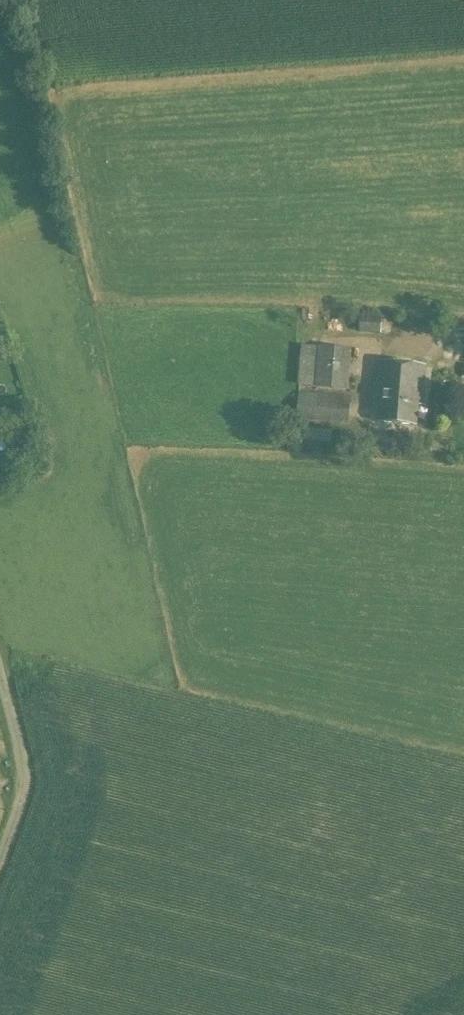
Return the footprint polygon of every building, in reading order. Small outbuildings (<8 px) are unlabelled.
[(358,332),(380,335),(382,318),(360,315),(358,332)] [(315,388),(348,391),(351,349),(318,347),(315,388)] [(423,406),(427,367),(380,363),(377,396),(381,397),(379,422),(417,426),(419,406),(423,406)] [(348,425),(350,396),(299,392),(296,420),(348,425)]
